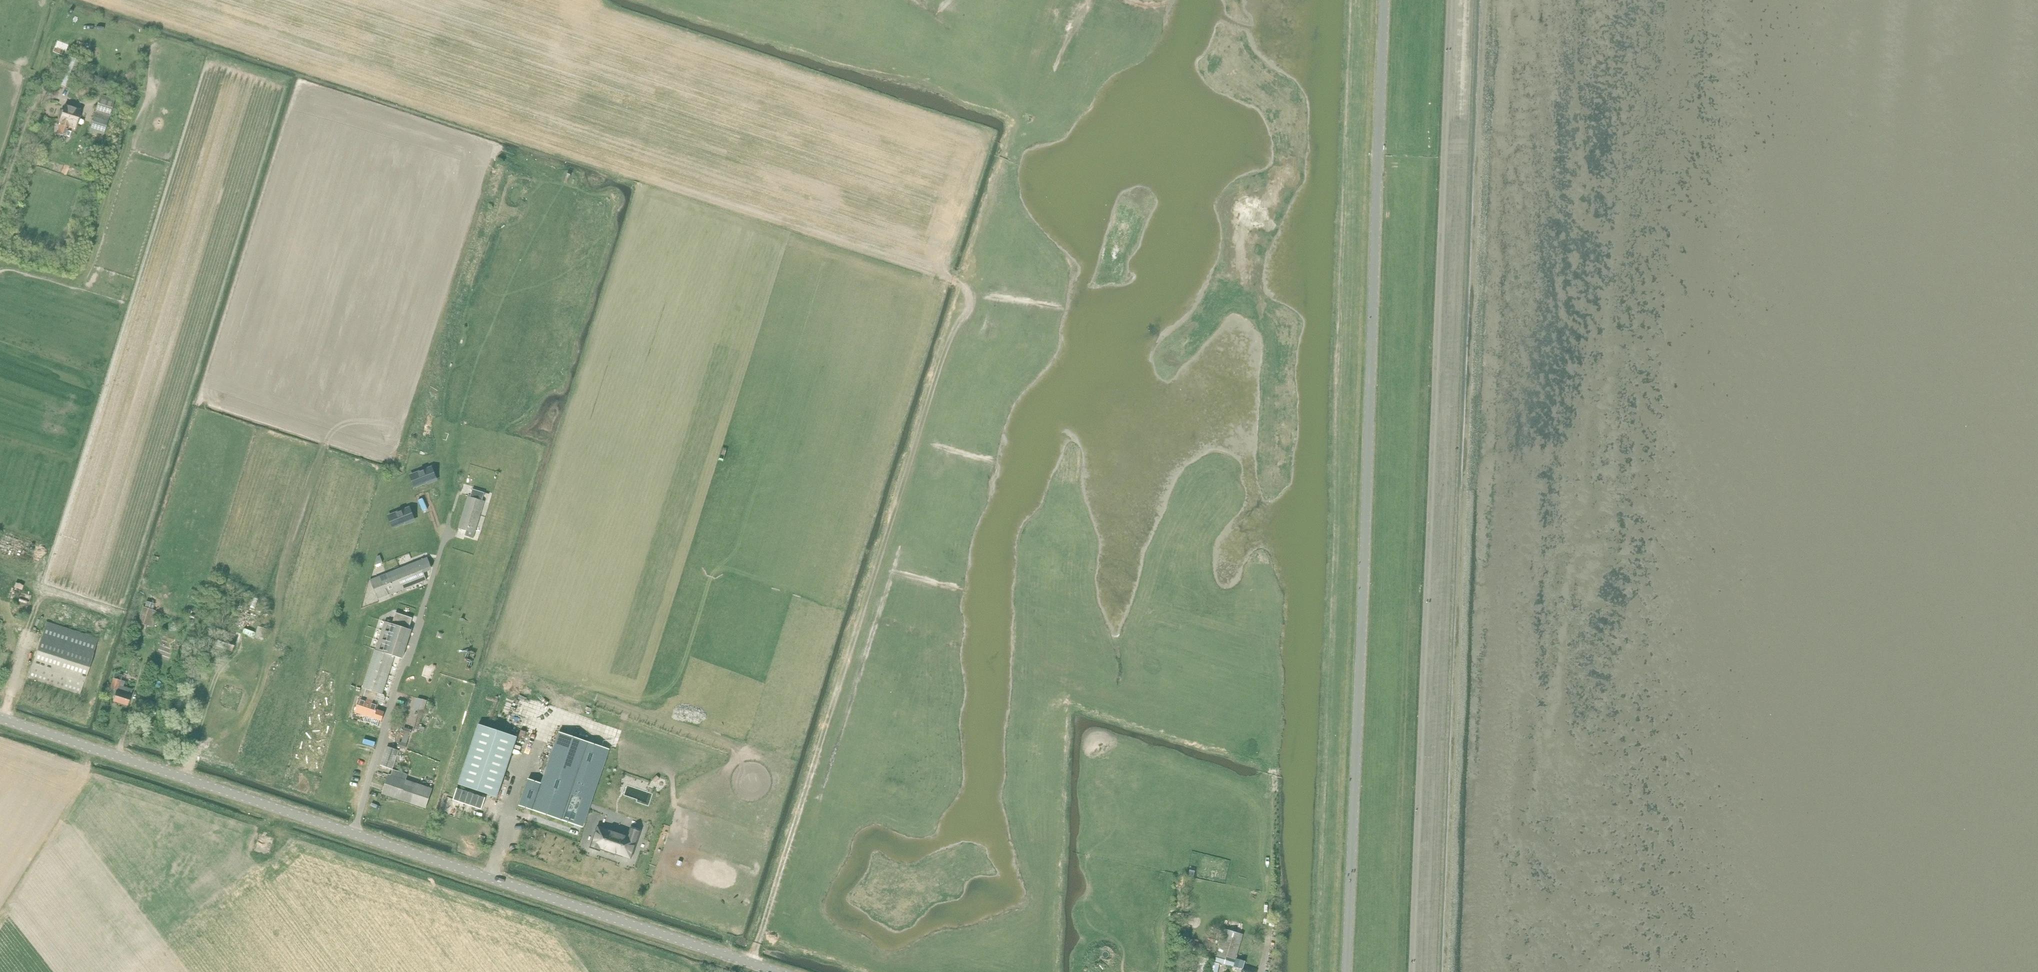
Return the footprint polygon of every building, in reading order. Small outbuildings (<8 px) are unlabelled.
[(101,95),(89,131),(103,135),(116,99),(101,95)] [(60,125),(57,134),(65,137),(68,128),(74,129),(81,109),(65,104),(59,124),(60,125)] [(468,496),(463,512),(480,517),(485,501),(483,501),(485,493),(482,492),(472,489),(470,497),(468,496)] [(415,520),(409,507),(391,514),(396,527),(409,521),(410,523),(415,520)] [(480,517),(463,512),(458,529),(467,531),(465,536),(473,538),(480,517)] [(375,566),(383,562),(380,555),(377,556),(375,566)] [(408,566),(416,584),(427,580),(423,571),(431,567),(428,558),(408,566)] [(416,584),(408,566),(371,580),(378,599),(416,584)] [(143,607),(138,623),(153,628),(158,612),(153,610),(155,604),(146,601),(145,607),(143,607)] [(393,623),(401,625),(410,628),(413,618),(396,613),(395,615),(393,623)] [(401,625),(393,623),(386,620),(383,630),(398,635),(401,625)] [(46,622),(28,678),(80,695),(98,639),(46,622)] [(413,629),(410,628),(401,625),(398,635),(409,639),(413,629)] [(219,632),(214,646),(230,651),(234,640),(232,640),(234,634),(219,629),(218,632),(219,632)] [(378,640),(395,645),(398,635),(383,630),(381,636),(380,636),(378,640)] [(409,639),(398,635),(395,645),(406,649),(409,639)] [(375,649),(392,655),(395,645),(378,640),(375,649)] [(403,658),(406,649),(395,645),(392,655),(395,656),(403,658)] [(395,656),(392,655),(375,649),(372,659),(392,665),(395,656)] [(0,655),(0,667),(5,669),(8,655),(1,653),(0,655)] [(389,674),(392,665),(372,659),(369,668),(389,674)] [(366,677),(386,684),(389,674),(369,668),(366,677)] [(112,678),(109,688),(116,691),(112,701),(127,706),(132,689),(123,686),(125,682),(121,680),(123,675),(114,673),(113,678),(112,678)] [(383,693),(386,684),(366,677),(363,686),(383,693)] [(385,694),(383,693),(363,686),(360,696),(364,697),(366,692),(378,696),(376,701),(379,702),(382,703),(384,702),(386,696),(385,694)] [(364,697),(360,696),(355,711),(366,715),(364,722),(378,726),(380,719),(382,720),(385,712),(377,709),(379,702),(376,701),(378,696),(366,692),(364,697)] [(428,701),(423,699),(419,711),(424,713),(428,701)] [(479,724),(459,784),(498,797),(518,737),(479,724)] [(529,779),(520,805),(534,810),(562,820),(575,824),(603,747),(560,732),(551,758),(542,783),(529,779)] [(405,734),(402,742),(407,744),(410,736),(405,734)] [(384,766),(393,769),(400,750),(390,747),(384,766)] [(408,774),(393,769),(391,775),(389,774),(383,794),(427,808),(433,789),(406,780),(408,774)] [(457,789),(453,800),(482,810),(486,798),(457,789)] [(629,836),(598,825),(591,847),(601,851),(601,849),(623,856),(624,855),(632,858),(641,829),(632,826),(629,836)] [(1243,934),(1224,928),(1214,961),(1233,967),(1236,959),(1243,934)] [(1242,970),(1245,962),(1236,959),(1233,967),(1237,969),(1236,971),(1248,971),(1242,970)]
